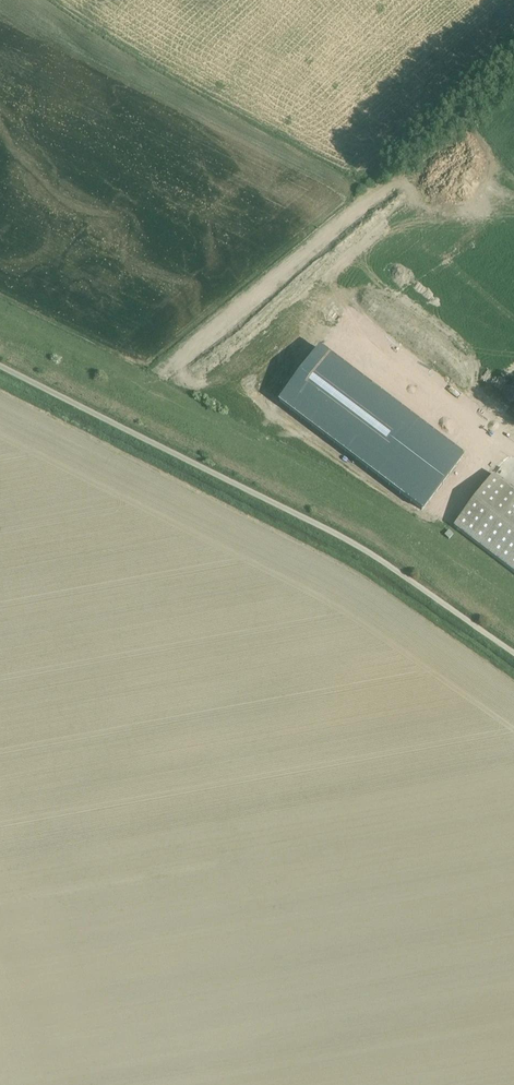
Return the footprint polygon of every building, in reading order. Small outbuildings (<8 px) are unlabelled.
[(324,346),(285,398),(427,507),(467,455),(324,346)] [(493,474),(453,527),(513,573),(513,490),(493,474)]
